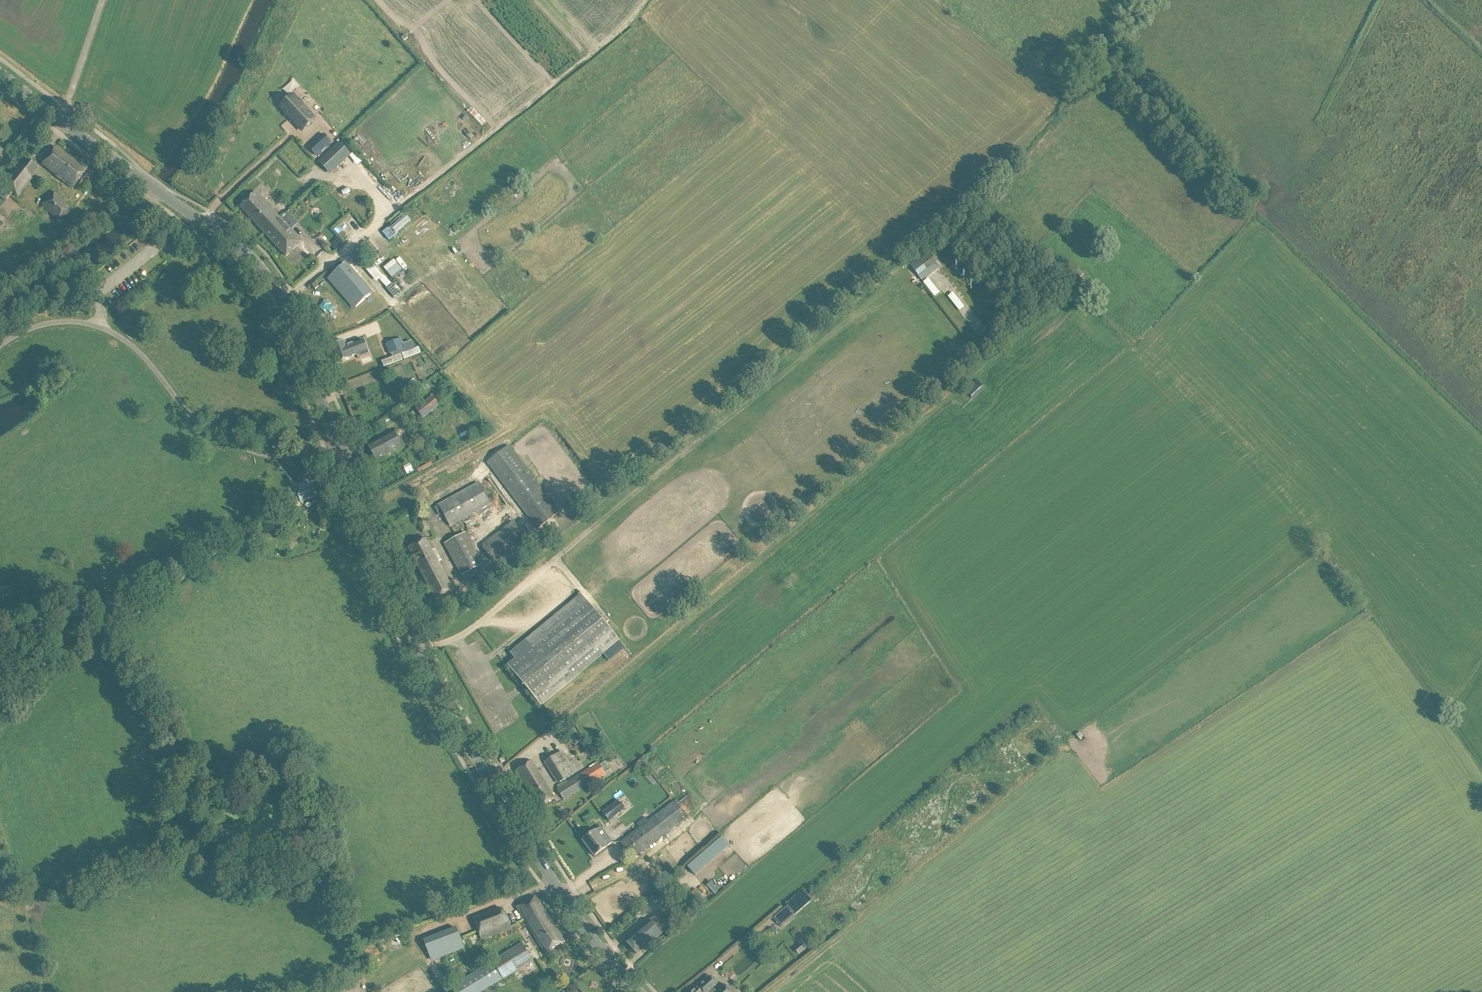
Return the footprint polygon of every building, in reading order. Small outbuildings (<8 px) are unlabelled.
[(284,111),(302,130),(315,119),(297,99),(284,111)] [(318,139),(325,147),(331,142),(323,134),(318,139)] [(339,142),(319,161),(330,173),(350,154),(339,142)] [(56,175),(73,188),(87,168),(73,158),(72,159),(55,146),(42,164),(56,174),(56,175)] [(33,165),(23,157),(16,165),(0,187),(0,197),(6,201),(12,193),(17,197),(26,186),(32,178),(27,174),(33,165)] [(41,204),(58,222),(72,210),(54,191),(41,204)] [(291,232),(292,232),(270,208),(270,207),(256,192),(240,206),(286,255),(300,242),(291,232)] [(114,203),(123,210),(128,205),(119,197),(114,203)] [(936,262),(937,261),(928,250),(910,265),(919,276),(922,280),(939,267),(936,262)] [(384,267),(394,279),(404,271),(394,259),(384,267)] [(370,289),(347,261),(331,274),(355,303),(370,289)] [(930,277),(924,281),(935,295),(940,292),(930,277)] [(399,292),(391,284),(387,288),(395,296),(399,292)] [(949,295),(960,310),(966,306),(954,291),(949,295)] [(381,331),(389,354),(405,348),(397,325),(381,331)] [(340,343),(330,346),(337,363),(346,360),(352,358),(352,357),(358,354),(359,357),(370,353),(369,350),(365,339),(348,346),(346,341),(340,343)] [(415,409),(423,418),(440,404),(433,395),(415,409)] [(368,446),(376,461),(385,456),(403,447),(395,431),(377,441),(368,446)] [(486,462),(538,529),(560,511),(509,445),(486,462)] [(439,505),(450,526),(491,503),(479,482),(439,505)] [(298,492),(302,501),(317,496),(314,486),(310,487),(309,484),(300,488),(301,491),(298,492)] [(314,498),(317,509),(329,505),(325,494),(314,498)] [(481,545),(494,562),(527,537),(514,520),(481,545)] [(457,567),(462,576),(483,564),(479,555),(466,531),(444,543),(457,567)] [(409,547),(436,600),(453,591),(426,538),(409,547)] [(510,653),(515,659),(508,665),(541,705),(603,654),(609,661),(625,648),(619,641),(620,640),(605,622),(608,620),(602,613),(599,616),(581,594),(510,653)] [(544,762),(558,784),(576,773),(562,751),(544,762)] [(518,769),(541,807),(555,798),(531,761),(518,769)] [(599,763),(596,765),(558,789),(564,799),(603,775),(606,773),(599,763)] [(602,812),(609,820),(624,808),(618,800),(602,812)] [(620,842),(632,859),(688,816),(675,800),(620,842)] [(601,826),(583,840),(594,856),(613,842),(601,826)] [(715,843),(687,866),(694,874),(721,850),(715,843)] [(534,902),(520,910),(517,906),(545,953),(565,941),(536,896),(532,899),(534,902)] [(796,915),(787,905),(773,917),(782,927),(786,923),(796,915)] [(499,908),(474,918),(481,936),(483,940),(512,928),(509,921),(505,912),(502,914),(499,908)] [(625,940),(637,954),(662,934),(650,920),(625,940)] [(429,938),(424,940),(432,959),(464,948),(457,927),(432,936),(429,938)] [(492,961),(451,986),(455,991),(481,991),(503,978),(503,979),(533,960),(522,942),(492,960),(492,961)] [(804,943),(795,949),(800,955),(808,948),(804,943)] [(359,967),(361,975),(369,973),(367,965),(359,967)] [(713,987),(718,983),(711,976),(693,991),(717,991),(713,987)]
